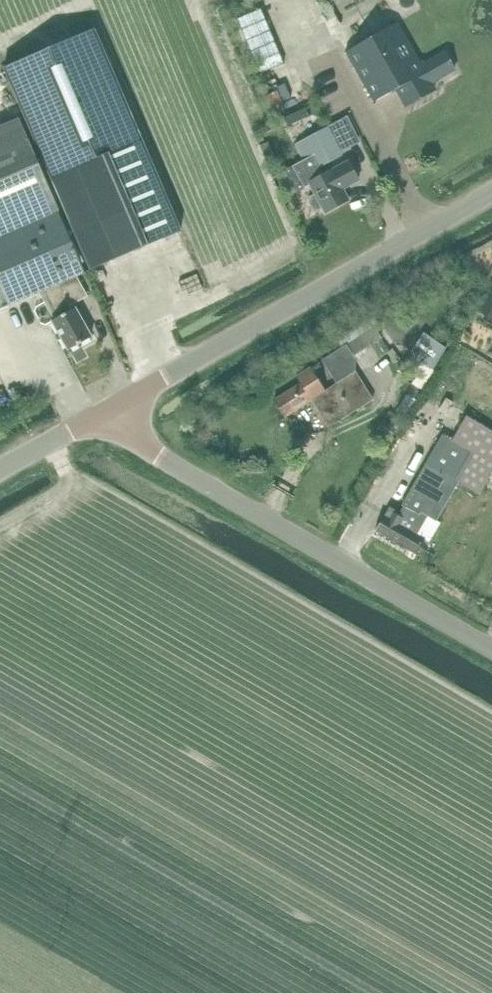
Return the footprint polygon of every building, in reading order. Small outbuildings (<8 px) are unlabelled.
[(473,26),(483,23),(479,7),(469,10),(473,26)] [(422,64),(399,24),(346,53),(373,103),(396,89),(406,107),(436,90),(432,84),(455,71),(445,52),(422,64)] [(0,127),(0,310),(9,306),(39,293),(56,318),(52,321),(69,350),(92,337),(75,308),(72,310),(70,306),(88,296),(77,276),(85,272),(42,169),(47,167),(91,270),(101,266),(181,231),(94,29),(16,63),(4,68),(42,156),(37,158),(20,119),(0,127)] [(323,174),(319,169),(344,156),(329,126),(302,140),(312,161),(301,168),(308,182),(315,194),(312,196),(310,200),(315,209),(318,210),(322,208),(326,213),(349,201),(343,190),(359,181),(348,160),(323,174)] [(294,166),(279,174),(290,193),(304,185),(294,166)] [(285,418),(312,401),(329,429),(374,400),(356,371),(357,360),(355,357),(383,340),(375,327),(322,360),(337,384),(326,390),(311,366),(296,376),(300,383),(273,400),(285,418)] [(419,362),(433,371),(448,349),(424,333),(409,356),(419,362)] [(483,366),(491,371),(491,351),(483,366)] [(419,362),(411,375),(415,378),(411,384),(421,390),(433,371),(419,362)] [(407,395),(397,412),(406,417),(421,390),(411,384),(407,382),(402,392),(407,395)] [(482,406),(491,412),(491,389),(482,406)] [(453,439),(475,451),(459,481),(481,494),(491,474),(491,429),(467,414),(453,439)] [(388,419),(378,431),(390,440),(399,428),(388,419)] [(389,506),(374,530),(416,555),(426,539),(418,535),(427,517),(437,523),(459,481),(475,451),(453,439),(443,433),(402,506),(404,507),(400,512),(389,506)]
